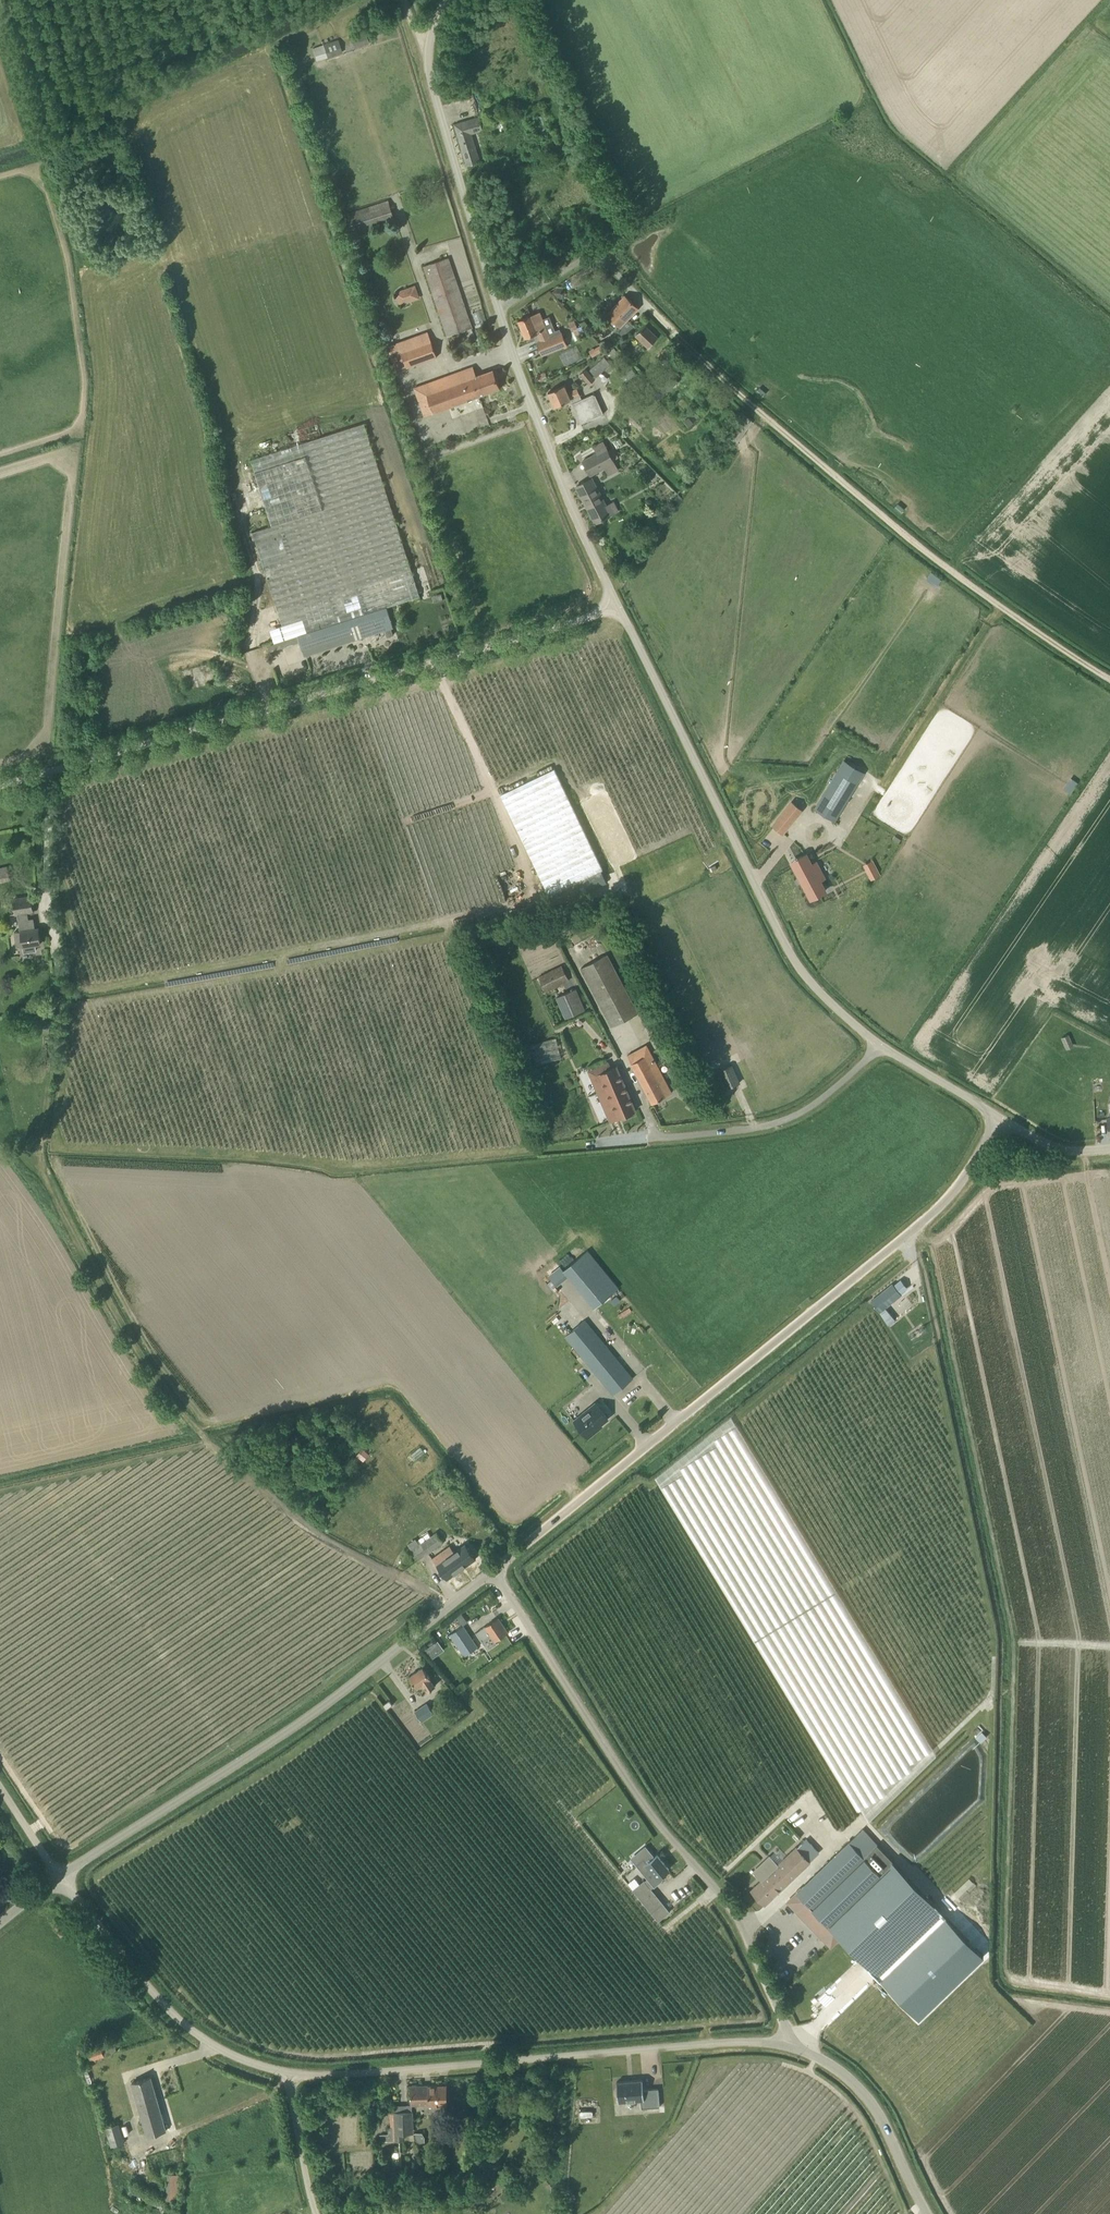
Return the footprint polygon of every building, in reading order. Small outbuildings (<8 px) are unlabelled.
[(354,48),(369,43),(365,31),(350,36),(354,48)] [(327,57),(342,52),(338,40),(323,45),(327,57)] [(467,166),(468,166),(480,162),(471,134),(484,130),(480,117),(455,124),(467,166)] [(354,236),(396,222),(388,200),(347,214),(354,236)] [(446,240),(449,254),(464,251),(461,237),(446,240)] [(447,336),(462,331),(472,328),(448,258),(423,266),(447,336)] [(408,287),(413,301),(420,298),(415,285),(408,287)] [(620,328),(639,308),(625,295),(606,315),(620,328)] [(549,336),(539,312),(519,321),(526,338),(538,333),(541,341),(537,342),(542,354),(567,344),(562,331),(561,332),(549,336)] [(647,347),(658,338),(645,326),(636,336),(647,347)] [(407,367),(437,357),(428,332),(387,346),(395,370),(407,366),(407,367)] [(589,350),(592,355),(603,348),(599,343),(589,350)] [(669,366),(676,358),(670,351),(662,359),(669,366)] [(596,377),(605,369),(610,364),(615,359),(609,352),(589,370),(596,377)] [(476,376),(472,367),(415,388),(425,415),(500,388),(493,370),(476,376)] [(585,368),(579,373),(590,385),(596,379),(585,368)] [(580,395),(577,389),(568,393),(565,386),(548,392),(555,407),(572,399),(580,395)] [(595,393),(582,399),(573,403),(572,403),(581,424),(604,413),(595,393)] [(297,636),(347,620),(354,640),(384,630),(391,627),(393,627),(391,621),(387,607),(416,597),(416,600),(420,599),(419,596),(420,596),(365,424),(252,461),(272,526),(253,532),(287,638),(297,636)] [(615,462),(607,448),(597,453),(589,458),(597,472),(605,467),(615,462)] [(596,523),(610,515),(591,478),(576,486),(596,523)] [(603,869),(555,768),(501,794),(549,895),(603,869)] [(836,821),(859,782),(838,769),(814,808),(836,821)] [(1073,792),(1078,781),(1071,778),(1066,789),(1073,792)] [(783,833),(802,810),(792,801),(773,825),(783,833)] [(799,860),(793,864),(810,898),(823,892),(820,887),(824,885),(820,879),(824,877),(816,861),(812,863),(806,853),(798,858),(799,860)] [(11,880),(7,866),(0,867),(0,883),(11,880)] [(20,898),(14,899),(16,914),(18,913),(27,912),(33,911),(31,896),(20,898)] [(33,919),(28,919),(19,921),(21,931),(14,932),(17,947),(24,946),(25,952),(36,950),(35,944),(41,943),(38,928),(35,929),(33,919)] [(612,1027),(613,1027),(638,1013),(607,954),(580,968),(612,1027)] [(546,991),(569,979),(562,965),(539,976),(546,991)] [(566,1018),(585,1010),(576,988),(557,996),(566,1018)] [(1070,1034),(1062,1036),(1066,1047),(1073,1045),(1070,1034)] [(536,1064),(561,1058),(556,1038),(531,1044),(536,1064)] [(672,1093),(650,1052),(631,1063),(653,1103),(672,1093)] [(719,1092),(725,1089),(740,1082),(732,1065),(717,1072),(711,1075),(719,1092)] [(618,1066),(610,1068),(592,1076),(605,1109),(613,1105),(618,1118),(636,1110),(618,1066)] [(595,1308),(619,1288),(588,1250),(564,1270),(566,1273),(595,1308)] [(560,1265),(548,1275),(554,1283),(566,1273),(564,1270),(560,1265)] [(886,1320),(892,1315),(886,1308),(902,1294),(893,1282),(870,1301),(886,1320)] [(647,1319),(642,1323),(650,1333),(655,1329),(647,1319)] [(614,1394),(633,1378),(585,1320),(566,1336),(614,1394)] [(588,1437),(597,1430),(596,1428),(608,1418),(595,1402),(574,1420),(588,1437)] [(362,1448),(356,1455),(362,1460),(368,1453),(362,1448)] [(431,1536),(428,1532),(423,1536),(425,1539),(422,1541),(420,1538),(417,1540),(416,1538),(408,1544),(412,1550),(419,1560),(443,1543),(436,1532),(431,1536)] [(476,1558),(465,1543),(454,1551),(450,1546),(432,1558),(447,1579),(476,1558)] [(495,1641),(508,1632),(498,1617),(476,1632),(482,1640),(490,1634),(495,1641)] [(465,1655),(477,1647),(463,1625),(450,1634),(465,1655)] [(434,1686),(429,1679),(431,1678),(423,1667),(409,1676),(417,1688),(424,1683),(429,1690),(434,1686)] [(387,1708),(393,1704),(390,1699),(383,1704),(387,1708)] [(422,1721),(435,1712),(427,1703),(415,1711),(422,1721)] [(981,1742),(987,1736),(982,1731),(976,1737),(981,1742)] [(933,1902),(906,1874),(863,1828),(804,1885),(786,1902),(826,1943),(830,1947),(840,1937),(867,1966),(933,1902)] [(819,1853),(806,1840),(798,1847),(797,1846),(778,1864),(770,1856),(769,1857),(766,1860),(763,1863),(760,1866),(768,1874),(762,1880),(752,1890),(765,1904),(819,1853)] [(659,1877),(669,1868),(657,1854),(641,1868),(650,1879),(657,1874),(659,1877)] [(640,1883),(633,1889),(652,1912),(663,1903),(651,1888),(654,1886),(647,1878),(644,1880),(640,1883)] [(663,1903),(652,1912),(659,1920),(670,1911),(663,1903)] [(61,1936),(72,1929),(67,1920),(55,1927),(61,1936)] [(91,2060),(115,2051),(111,2042),(88,2051),(91,2060)] [(147,2135),(166,2130),(151,2077),(132,2082),(147,2135)] [(644,2083),(618,2085),(620,2105),(642,2103),(643,2112),(661,2110),(660,2092),(645,2093),(644,2083)] [(448,2104),(447,2084),(428,2085),(410,2085),(411,2104),(428,2103),(428,2105),(448,2104)] [(389,2140),(404,2140),(404,2133),(409,2133),(408,2111),(390,2111),(391,2127),(388,2127),(389,2140)] [(112,2147),(125,2143),(118,2124),(106,2128),(112,2147)] [(492,2183),(493,2168),(483,2168),(483,2183),(492,2183)] [(177,2200),(178,2174),(168,2173),(166,2200),(177,2200)]
